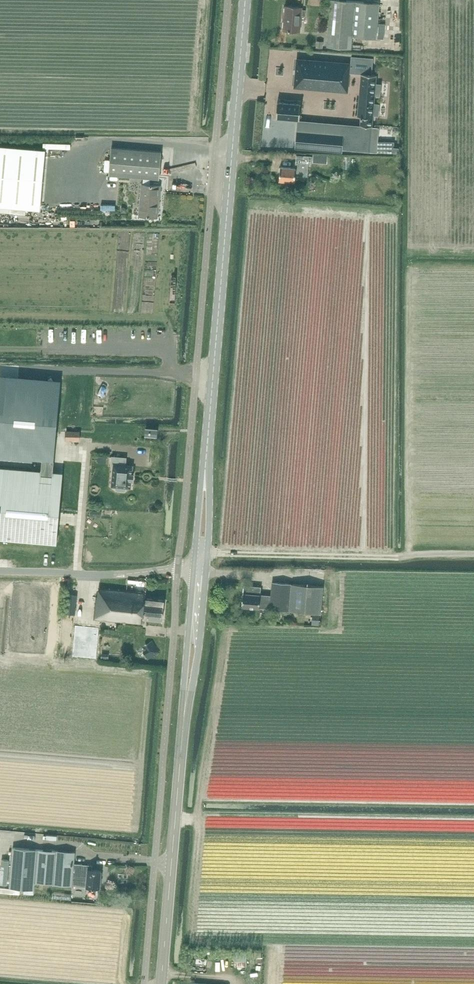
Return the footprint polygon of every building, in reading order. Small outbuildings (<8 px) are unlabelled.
[(379,3),(344,0),(331,0),(327,46),(351,48),(352,36),(376,38),(379,3)] [(300,31),(302,8),(286,6),(283,30),(300,31)] [(349,63),(297,59),(294,86),(347,91),(349,74),(349,63)] [(373,74),(373,64),(349,62),(349,63),(349,74),(351,74),(351,73),(361,73),(358,116),(362,117),(361,125),(373,126),(374,114),(380,115),(381,103),(376,103),(376,94),(382,95),(383,83),(378,83),(378,74),(373,74)] [(300,119),(301,103),(278,101),(276,117),(300,119)] [(297,146),(297,148),(340,152),(341,146),(342,134),(341,134),(341,136),(299,132),(299,130),(298,130),(297,146)] [(377,146),(377,151),(393,152),(393,146),(394,142),(378,141),(377,146)] [(7,146),(0,145),(0,206),(39,209),(45,149),(7,146)] [(159,179),(161,152),(112,147),(109,175),(144,178),(143,184),(142,184),(140,205),(142,206),(141,215),(139,215),(139,216),(158,217),(159,199),(157,199),(158,193),(160,193),(160,185),(150,184),(151,179),(159,179)] [(311,163),(312,156),(296,154),(295,168),(280,167),(279,180),(295,181),(295,175),(307,176),(308,163),(311,163)] [(0,372),(0,453),(55,457),(61,376),(0,372)] [(66,431),(66,439),(73,439),(73,437),(78,438),(78,432),(66,431)] [(125,465),(126,457),(112,456),(111,464),(113,464),(112,486),(116,486),(116,488),(117,490),(124,491),(126,489),(126,487),(131,487),(131,479),(132,480),(133,480),(133,479),(132,479),(133,474),(133,473),(132,473),(132,465),(125,465)] [(62,482),(0,477),(0,538),(57,542),(62,482)] [(137,592),(138,580),(130,579),(129,591),(104,588),(104,583),(102,582),(100,597),(98,597),(96,619),(143,623),(143,618),(162,620),(164,600),(145,598),(146,592),(137,592)] [(321,615),(323,586),(273,582),(271,596),(260,595),(261,586),(244,585),(242,606),(259,608),(259,607),(270,609),(321,615)] [(98,629),(75,626),(71,657),(95,660),(98,629)] [(143,650),(148,658),(160,651),(153,639),(144,644),(147,648),(143,650)] [(56,851),(56,852),(14,848),(11,888),(35,890),(36,881),(53,882),(53,886),(57,886),(57,888),(69,889),(69,885),(72,885),(73,878),(80,878),(81,871),(88,872),(87,886),(100,887),(102,871),(92,870),(92,865),(74,864),(75,853),(56,851)] [(238,963),(250,964),(251,947),(239,947),(238,963)] [(213,951),(200,950),(188,949),(188,957),(212,959),(213,951)]
